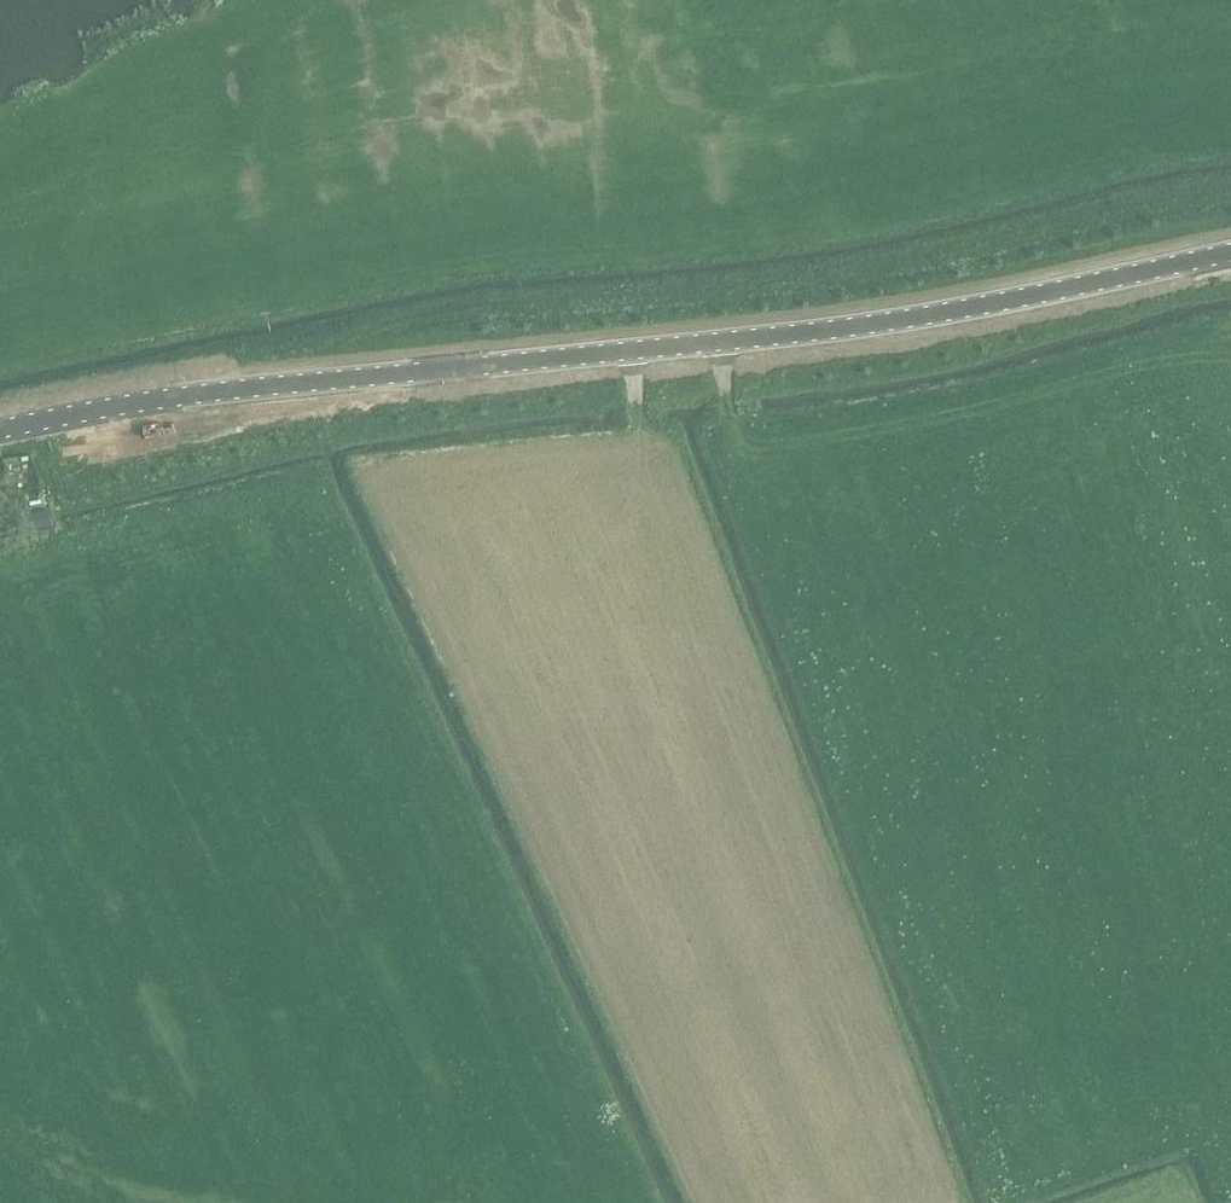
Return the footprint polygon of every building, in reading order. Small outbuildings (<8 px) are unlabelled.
[(53,525),(48,509),(29,515),(34,531),(53,525)]
